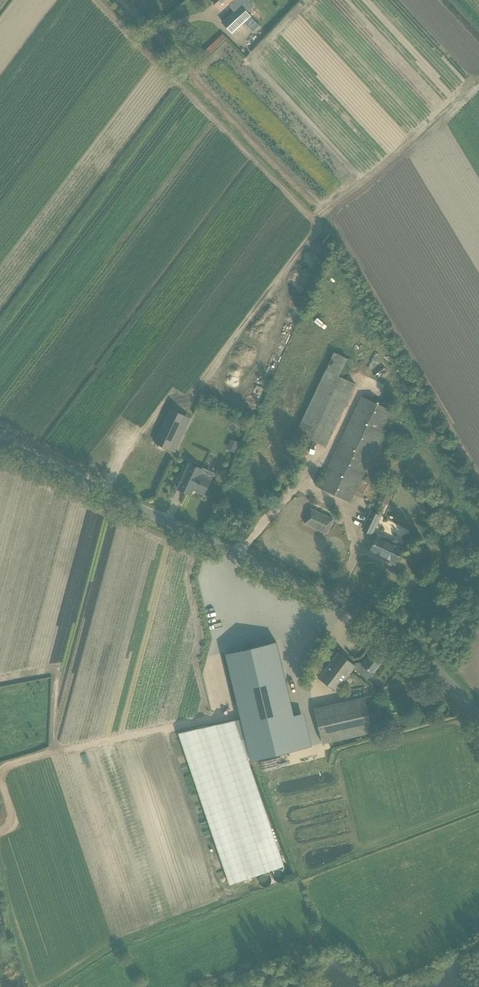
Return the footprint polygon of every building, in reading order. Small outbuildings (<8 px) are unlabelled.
[(212,1),(211,1),(213,3),(214,3),(220,10),(227,3),(234,10),(229,15),(222,22),(233,33),(250,16),(247,13),(254,6),(248,0),(211,0),(212,1)] [(296,432),(326,446),(355,384),(339,376),(347,358),(334,352),(296,432)] [(260,387),(257,394),(264,397),(267,389),(260,387)] [(323,478),(319,487),(351,502),(355,493),(393,412),(389,409),(394,399),(386,395),(381,406),(374,402),(362,397),(323,478)] [(171,409),(155,443),(174,452),(175,450),(181,437),(185,429),(178,426),(183,415),(171,409)] [(231,439),(227,448),(234,451),(239,442),(231,439)] [(204,494),(208,485),(210,480),(200,475),(202,470),(190,464),(182,479),(178,488),(186,492),(188,487),(204,494)] [(387,480),(378,500),(380,501),(387,505),(396,485),(389,481),(387,480)] [(326,534),(333,519),(311,509),(305,523),(326,534)] [(371,534),(380,515),(371,511),(362,530),(371,534)] [(370,552),(395,564),(403,547),(378,535),(370,552)] [(437,535),(435,544),(451,547),(453,538),(437,535)] [(282,642),(227,654),(251,761),(306,749),(282,642)] [(368,680),(377,669),(383,661),(372,652),(367,659),(366,658),(362,664),(360,662),(355,663),(354,665),(338,652),(319,678),(336,691),(353,669),(368,680)] [(372,732),(364,696),(314,708),(322,743),(372,732)] [(235,720),(178,733),(229,884),(284,866),(235,720)]
